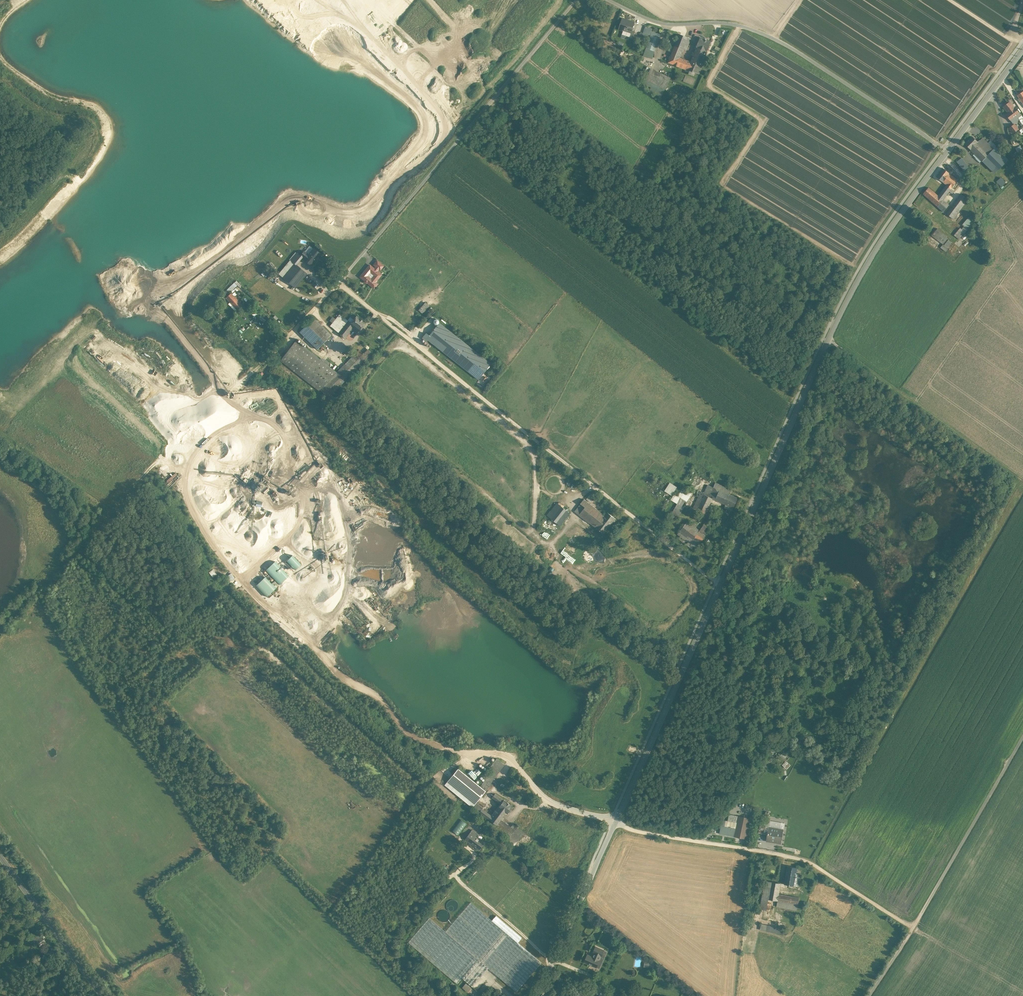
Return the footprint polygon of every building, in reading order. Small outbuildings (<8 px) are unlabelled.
[(627,20),(622,18),(619,29),(631,33),(632,30),(634,23),(627,21),(627,20)] [(706,52),(696,48),(691,61),(680,58),(683,49),(688,37),(679,34),(668,62),(698,73),(701,66),(706,52)] [(659,38),(651,35),(646,48),(655,51),(659,38)] [(711,41),(700,37),(696,48),(706,52),(711,41)] [(683,81),(693,84),(695,78),(685,75),(683,81)] [(1019,113),(1010,101),(1003,107),(1008,113),(1006,114),(1010,120),(1012,118),(1012,119),(1013,119),(1014,119),(1014,118),(1013,117),(1019,113)] [(1014,124),(1009,128),(1013,133),(1018,129),(1014,124)] [(972,136),(965,143),(971,149),(978,142),(972,136)] [(983,138),(978,142),(971,149),(982,160),(985,157),(994,149),(983,138)] [(1011,162),(995,147),(994,149),(1005,162),(1003,165),(1005,167),(1011,162)] [(1005,162),(994,149),(985,157),(995,167),(998,169),(1003,165),(1005,162)] [(995,167),(985,157),(982,160),(992,170),(995,167)] [(968,167),(962,158),(957,161),(964,170),(968,167)] [(950,173),(943,168),(936,176),(943,182),(949,174),(950,173)] [(958,180),(949,174),(943,182),(946,185),(938,196),(943,199),(944,197),(949,191),(952,193),(954,191),(951,188),(958,180)] [(1000,177),(994,183),(999,188),(1005,182),(1000,177)] [(938,196),(929,187),(923,194),(937,206),(943,199),(938,196)] [(961,194),(947,214),(953,219),(959,211),(968,199),(961,194)] [(951,202),(944,197),(943,199),(937,206),(943,212),(951,202)] [(959,211),(953,219),(957,221),(963,213),(959,211)] [(960,228),(954,235),(959,239),(964,233),(974,222),(969,217),(962,224),(964,226),(962,229),(960,228)] [(947,236),(937,228),(929,239),(946,251),(948,248),(950,249),(954,244),(946,237),(947,236)] [(964,233),(959,239),(963,243),(968,237),(964,233)] [(313,248),(308,254),(304,251),(300,255),(300,256),(302,257),(311,265),(320,253),(313,248)] [(296,252),(290,260),(294,264),(296,265),(302,257),(300,256),(300,255),(296,252)] [(383,266),(377,260),(374,264),(376,266),(379,268),(380,269),(383,266)] [(296,265),(294,264),(284,277),(295,286),(306,273),(296,265)] [(374,269),(369,265),(366,269),(367,270),(364,272),(360,276),(364,280),(364,281),(366,283),(367,282),(372,286),(381,274),(377,271),(379,268),(376,266),(374,269)] [(227,289),(230,292),(237,285),(239,287),(241,285),(236,280),(227,289)] [(237,299),(231,293),(226,298),(237,309),(242,304),(239,301),(241,300),(239,298),(237,299)] [(418,309),(422,313),(429,304),(425,301),(418,309)] [(340,314),(330,326),(338,332),(347,320),(340,314)] [(352,321),(350,323),(354,326),(353,328),(357,332),(359,330),(365,323),(362,320),(360,318),(359,318),(356,316),(352,321)] [(313,317),(299,332),(317,349),(331,335),(313,317)] [(347,320),(338,332),(345,338),(353,328),(354,326),(350,323),(352,321),(349,319),(347,320)] [(490,363),(439,323),(429,335),(427,339),(478,379),(490,363)] [(323,362),(296,340),(280,360),(319,390),(320,389),(336,372),(328,365),(329,363),(325,359),(323,362)] [(359,349),(344,364),(353,372),(367,358),(367,357),(363,353),(359,349)] [(368,349),(363,353),(367,357),(372,353),(368,349)] [(336,372),(320,389),(328,397),(353,372),(344,364),(336,372)] [(166,481),(169,483),(167,485),(170,487),(181,476),(176,471),(166,481)] [(669,481),(664,490),(672,494),(677,485),(669,481)] [(731,489),(715,482),(709,496),(705,494),(705,493),(698,490),(696,495),(699,496),(693,507),(697,509),(697,510),(705,513),(712,498),(723,502),(727,493),(729,494),(731,489)] [(672,499),(678,502),(681,497),(688,501),(693,492),(680,485),(672,499)] [(729,494),(727,493),(723,502),(734,507),(738,497),(729,494)] [(676,506),(683,510),(688,501),(681,497),(678,502),(676,506)] [(605,515),(584,499),(581,503),(585,507),(579,514),(589,523),(590,522),(604,533),(608,528),(600,521),(605,515)] [(558,503),(548,516),(560,525),(570,513),(558,503)] [(581,503),(574,511),(579,514),(585,507),(581,503)] [(676,506),(671,513),(678,517),(683,510),(676,506)] [(616,518),(607,512),(605,515),(600,521),(608,528),(616,518)] [(700,530),(687,521),(681,529),(693,539),(700,530)] [(514,536),(514,538),(524,539),(524,536),(526,536),(526,534),(518,534),(518,529),(515,529),(515,528),(513,528),(513,536),(514,536)] [(693,539),(681,529),(678,533),(680,535),(678,538),(695,550),(700,543),(693,539)] [(700,530),(693,539),(700,543),(706,535),(700,530)] [(567,548),(576,553),(578,548),(569,543),(567,548)] [(595,545),(591,550),(594,553),(599,548),(595,545)] [(294,570),(301,563),(291,554),(285,561),(294,570)] [(278,585),(289,575),(280,565),(282,563),(278,559),(265,570),(278,585)] [(255,585),(266,597),(276,588),(264,576),(255,585)] [(504,764),(497,758),(488,769),(491,771),(488,775),(493,778),(504,764)] [(485,791),(458,768),(445,785),(472,807),(476,802),(485,791)] [(503,800),(495,793),(492,798),(500,804),(503,800)] [(500,804),(491,816),(482,808),(479,812),(491,821),(496,825),(500,819),(506,812),(507,813),(512,806),(503,800),(500,804)] [(483,807),(476,802),(472,807),(479,812),(482,808),(483,807)] [(750,818),(739,816),(736,828),(735,836),(745,838),(750,818)] [(458,835),(466,823),(460,819),(452,830),(458,835)] [(500,819),(496,825),(491,821),(488,824),(495,829),(507,838),(506,840),(514,846),(524,832),(515,826),(513,829),(500,819)] [(784,823),(770,821),(765,820),(765,824),(765,825),(770,826),(769,828),(768,834),(766,840),(781,843),(784,823)] [(765,824),(760,824),(759,833),(768,834),(769,828),(770,826),(765,825),(765,824)] [(736,828),(721,826),(720,833),(735,836),(736,828)] [(479,850),(484,843),(475,836),(477,833),(472,830),(465,839),(479,850)] [(797,868),(787,866),(786,874),(796,875),(796,874),(797,868)] [(796,875),(786,874),(784,884),(798,887),(800,875),(796,874),(796,875)] [(771,882),(765,881),(760,909),(766,910),(768,899),(771,882)] [(781,883),(771,882),(768,899),(777,901),(778,901),(779,894),(781,883)] [(799,898),(779,894),(778,901),(798,904),(799,898)] [(457,905),(457,904),(457,902),(456,901),(455,900),(454,899),(452,899),(450,899),(450,900),(448,900),(448,901),(447,902),(447,903),(447,904),(447,906),(448,908),(449,909),(450,909),(451,909),(452,910),(453,909),(454,909),(456,908),(456,907),(457,907),(457,905)] [(778,901),(777,901),(777,906),(796,909),(798,904),(778,901)] [(488,968),(516,992),(541,962),(518,942),(522,937),(496,915),(492,920),(471,902),(445,931),(429,917),(408,942),(457,984),(462,978),(472,986),(488,968)] [(449,916),(449,915),(449,913),(448,912),(448,911),(447,911),(446,910),(443,910),(442,910),(441,910),(440,910),(439,911),(437,913),(437,914),(437,916),(437,917),(437,918),(438,919),(438,920),(439,921),(440,922),(443,922),(444,922),(445,922),(446,921),(447,921),(448,920),(449,918),(449,917),(449,916)] [(785,929),(747,921),(746,927),(784,935),(785,929)] [(42,936),(38,939),(36,937),(33,939),(35,943),(37,941),(40,945),(46,941),(42,936)] [(584,962),(596,967),(604,950),(596,946),(593,952),(594,953),(593,956),(588,954),(584,962)] [(462,987),(468,991),(471,986),(466,982),(462,987)]
